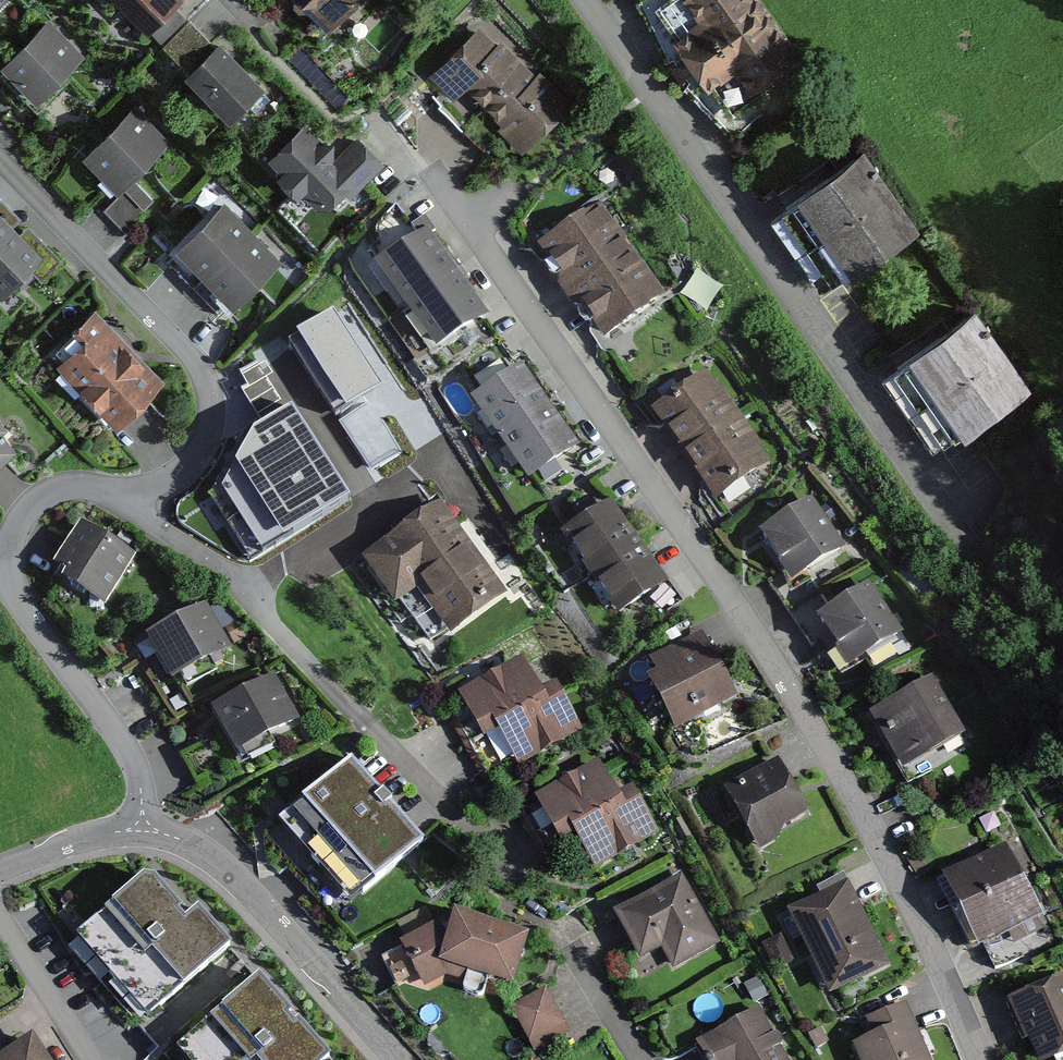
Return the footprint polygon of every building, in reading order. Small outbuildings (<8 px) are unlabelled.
[(2,0),(0,0),(0,23),(12,10),(2,0)] [(164,34),(192,7),(186,0),(131,0),(164,34)] [(338,36),(373,0),(300,0),(338,36)] [(756,0),(697,0),(694,3),(710,23),(683,44),(719,88),(744,68),(764,94),(805,61),(756,0)] [(90,70),(52,33),(12,75),(50,112),(90,70)] [(519,70),(480,36),(441,82),(463,101),(476,87),(491,101),(519,70)] [(230,45),(201,74),(248,121),(277,92),(230,45)] [(556,103),(519,70),(491,101),(508,117),(497,129),(516,147),(556,103)] [(136,111),(89,161),(129,199),(176,149),(136,111)] [(311,128),(282,159),(342,215),(388,166),(362,142),(345,160),(311,128)] [(872,152),(779,216),(831,292),(924,228),(872,152)] [(229,205),(189,248),(220,277),(260,234),(229,205)] [(605,208),(549,249),(581,293),(637,253),(605,208)] [(5,214),(0,219),(0,283),(15,298),(34,278),(45,289),(71,262),(36,228),(28,236),(5,214)] [(438,232),(391,265),(423,309),(472,277),(438,232)] [(260,234),(220,277),(251,306),(291,263),(260,234)] [(663,289),(637,253),(581,293),(607,329),(639,306),(663,289)] [(699,272),(683,298),(709,314),(725,288),(699,272)] [(472,277),(423,309),(450,347),(499,316),(472,277)] [(177,379),(104,311),(87,330),(94,336),(66,367),(131,427),(177,379)] [(1033,391),(981,315),(890,377),(943,453),(1033,391)] [(296,364),(242,486),(316,518),(362,414),(402,432),(421,390),(336,353),(325,377),(296,364)] [(528,368),(484,402),(511,440),(557,407),(528,368)] [(709,376),(660,413),(690,453),(740,414),(709,376)] [(584,450),(557,407),(511,440),(537,478),(584,450)] [(740,414),(690,453),(725,498),(775,459),(740,414)] [(0,417),(0,471),(27,445),(0,417)] [(448,501),(367,559),(403,609),(428,591),(459,633),(515,593),(448,501)] [(616,502),(572,537),(596,572),(643,538),(616,502)] [(813,502),(768,535),(805,585),(850,553),(813,502)] [(88,526),(62,571),(116,602),(142,557),(88,526)] [(643,538),(596,572),(620,604),(667,571),(643,538)] [(875,587),(828,621),(867,674),(913,641),(875,587)] [(210,607),(158,636),(185,683),(237,654),(210,607)] [(713,632),(657,666),(694,726),(750,692),(713,632)] [(532,657),(473,695),(497,732),(508,725),(556,693),(532,657)] [(275,669),(218,702),(250,757),(307,725),(275,669)] [(937,683),(882,716),(916,772),(971,738),(937,683)] [(556,693),(508,725),(531,761),(587,725),(563,689),(556,693)] [(426,829),(355,751),(292,808),(363,887),(426,829)] [(737,784),(733,787),(774,852),(826,820),(784,754),(737,784)] [(606,758),(548,798),(578,842),(588,832),(637,800),(606,758)] [(637,800),(588,832),(614,870),(662,838),(637,800)] [(1010,845),(954,876),(977,917),(1033,886),(1010,845)] [(87,926),(155,1004),(235,934),(203,897),(194,905),(158,864),(87,926)] [(679,877),(619,916),(649,962),(666,950),(680,971),(722,943),(696,904),(679,877)] [(853,883),(797,914),(841,994),(897,963),(853,883)] [(1053,921),(1033,886),(977,917),(998,952),(1053,921)] [(539,934),(467,915),(409,946),(434,992),(476,969),(526,983),(539,934)] [(263,967),(182,1039),(201,1059),(236,1059),(250,1047),(262,1059),(323,1059),(337,1048),(263,967)] [(1009,1009),(1036,1059),(1062,1059),(1062,980),(1009,1009)] [(549,997),(518,1015),(542,1055),(573,1037),(549,997)] [(863,1048),(868,1059),(937,1059),(911,1005),(875,1022),(883,1038),(863,1048)] [(703,1042),(714,1059),(793,1059),(762,1008),(703,1042)] [(0,1046),(0,1059),(62,1059),(36,1022),(0,1046)]
